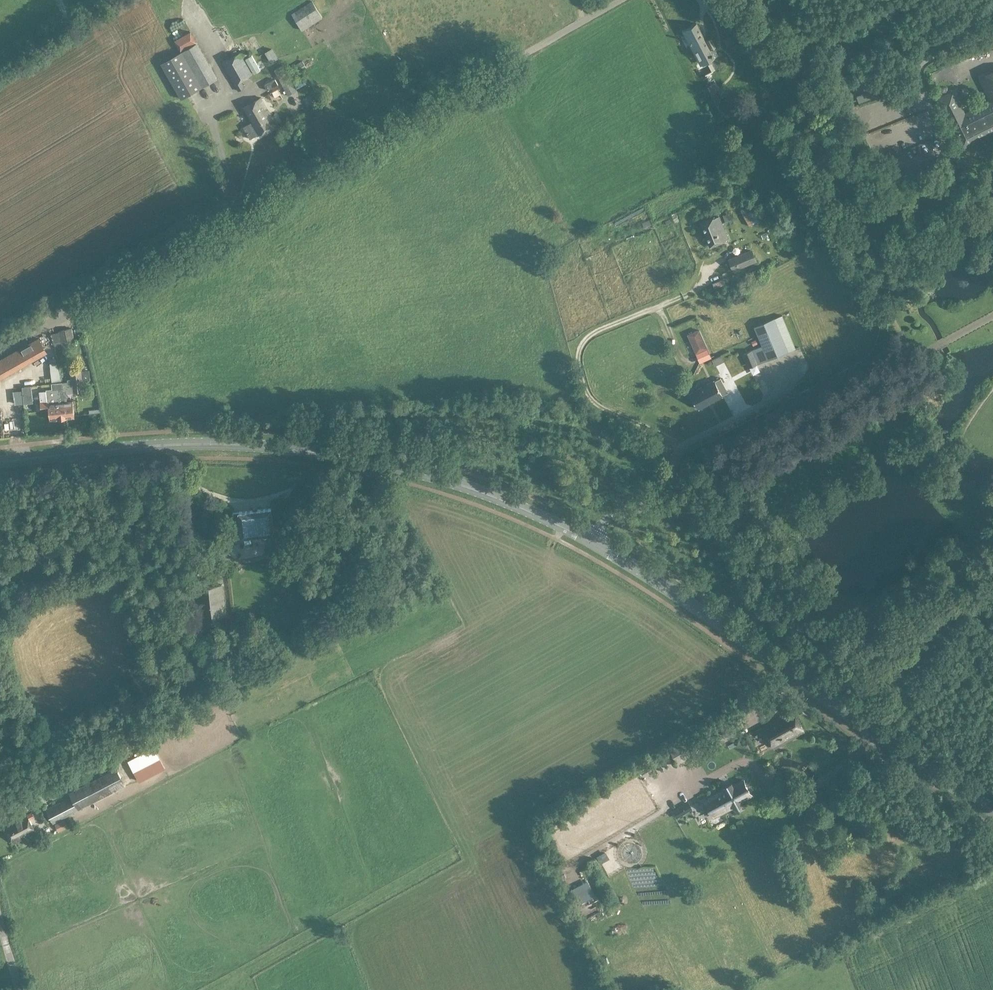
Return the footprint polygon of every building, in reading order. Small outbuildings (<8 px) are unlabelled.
[(302,30),(322,17),(312,1),(291,14),(302,30)] [(713,55),(711,50),(716,47),(711,37),(705,40),(697,23),(685,29),(702,61),(713,55)] [(218,78),(197,42),(191,31),(174,40),(181,51),(161,63),(181,99),(202,87),(218,78)] [(265,52),(271,62),(278,58),(272,48),(265,52)] [(243,57),(246,56),(243,51),(222,63),(238,91),(245,87),(241,81),(253,74),(243,57)] [(294,76),(307,68),(302,61),(293,66),(297,71),(293,73),(294,76)] [(288,96),(297,91),(283,65),(274,69),(288,96)] [(989,100),(965,113),(953,90),(936,98),(950,125),(953,131),(959,144),(962,149),(992,134),(992,70),(978,78),(989,100)] [(268,90),(278,84),(275,79),(265,85),(268,90)] [(963,109),(981,100),(975,87),(957,96),(963,109)] [(856,97),(859,104),(879,96),(877,89),(856,97)] [(730,99),(738,95),(736,90),(727,94),(730,99)] [(250,139),(257,135),(276,124),(261,98),(241,109),(250,123),(243,127),(250,139)] [(295,110),(300,107),(294,99),(289,102),(295,110)] [(880,166),(890,189),(902,184),(891,161),(880,166)] [(748,169),(737,172),(739,178),(750,175),(748,169)] [(756,209),(743,213),(746,220),(753,218),(756,227),(762,225),(756,209)] [(723,240),(728,238),(719,216),(714,218),(714,216),(700,222),(711,247),(724,242),(723,240)] [(768,234),(773,239),(788,226),(783,220),(768,234)] [(733,271),(757,261),(752,250),(728,260),(733,271)] [(762,346),(751,350),(757,363),(767,360),(768,360),(788,351),(774,318),(767,321),(754,326),(762,346)] [(59,332),(52,334),(54,343),(61,341),(61,342),(75,339),(72,327),(58,331),(59,332)] [(696,354),(708,348),(699,329),(687,334),(696,354)] [(39,337),(0,359),(0,379),(47,352),(39,337)] [(702,364),(711,359),(708,353),(699,357),(702,364)] [(833,373),(830,367),(819,373),(822,379),(833,373)] [(703,381),(708,374),(700,368),(695,375),(703,381)] [(84,391),(83,380),(90,379),(89,370),(70,371),(71,378),(67,379),(68,381),(63,381),(64,390),(59,391),(62,418),(75,417),(73,401),(67,401),(66,393),(84,391)] [(714,380),(690,393),(698,408),(723,396),(717,385),(723,382),(721,377),(715,381),(714,380)] [(50,419),(62,418),(59,391),(64,390),(63,381),(51,383),(52,388),(46,389),(47,401),(40,402),(41,411),(49,410),(50,419)] [(711,452),(705,445),(699,450),(705,457),(711,452)] [(271,508),(239,511),(242,536),(274,532),(271,508)] [(271,539),(259,541),(262,555),(273,553),(271,539)] [(199,618),(227,615),(223,583),(195,587),(199,618)] [(193,635),(180,636),(181,655),(201,653),(198,627),(192,627),(193,635)] [(772,710),(782,705),(779,698),(769,703),(772,710)] [(763,727),(767,734),(774,748),(804,731),(792,710),(763,727)] [(686,740),(670,750),(675,759),(693,750),(686,740)] [(139,781),(165,768),(154,747),(128,761),(139,781)] [(100,754),(77,766),(79,771),(85,768),(86,770),(104,760),(100,754)] [(72,795),(46,809),(53,823),(126,785),(117,767),(70,791),(72,795)] [(741,801),(751,796),(751,795),(742,779),(742,780),(732,785),(731,784),(715,793),(716,794),(706,800),(705,800),(714,816),(715,816),(725,810),(725,811),(741,802),(741,801)] [(29,800),(26,794),(19,798),(21,804),(29,800)] [(692,808),(688,801),(672,811),(676,818),(692,808)] [(27,813),(5,825),(14,843),(36,832),(30,820),(35,817),(32,811),(27,814),(27,813)] [(64,819),(55,824),(58,832),(68,827),(64,819)]
